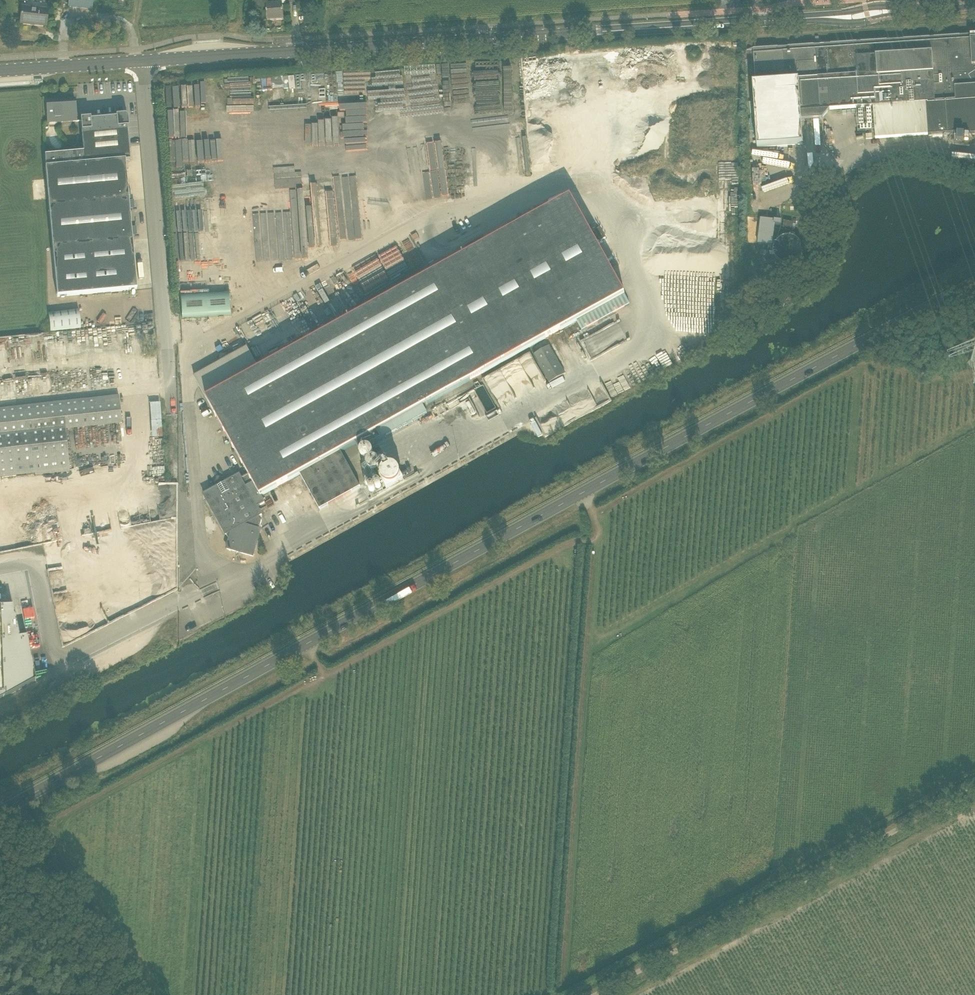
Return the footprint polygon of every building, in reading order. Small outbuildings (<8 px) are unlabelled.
[(68,6),(92,9),(93,0),(69,0),(68,6)] [(268,21),(284,20),(283,4),(280,5),(280,0),(268,0),(268,5),(267,5),(268,21)] [(22,7),(20,24),(30,25),(30,23),(35,23),(35,25),(46,27),(48,10),(22,7)] [(747,50),(754,50),(756,84),(753,84),(757,147),(803,144),(802,122),(823,121),(832,110),(874,107),(876,139),(928,135),(928,136),(966,133),(966,135),(974,134),(974,35),(747,50)] [(46,101),(48,116),(48,123),(55,122),(55,118),(62,117),(62,115),(76,115),(75,99),(60,100),(60,101),(57,101),(57,102),(54,103),(54,101),(46,101)] [(129,126),(128,119),(128,117),(127,116),(126,116),(125,115),(124,115),(116,116),(116,118),(91,120),(91,118),(80,119),(84,152),(44,156),(45,169),(125,161),(130,161),(127,126),(129,126)] [(45,169),(49,208),(129,201),(125,161),(45,169)] [(356,444),(423,406),(577,321),(625,294),(571,198),(522,225),(518,219),(508,225),(511,230),(488,243),(484,236),(465,247),(469,254),(259,370),(207,399),(249,475),(261,496),(300,474),(341,452),(356,444)] [(132,242),(132,240),(129,201),(49,208),(53,249),(132,242)] [(764,218),(761,244),(772,245),(776,220),(764,218)] [(792,229),(793,222),(784,221),(783,228),(792,229)] [(137,290),(132,242),(53,249),(57,297),(137,290)] [(245,256),(247,285),(275,283),(273,259),(266,260),(266,254),(245,256)] [(630,304),(625,294),(577,321),(582,330),(630,304)] [(206,295),(181,296),(182,318),(207,317),(206,295)] [(51,331),(81,328),(79,309),(48,312),(51,331)] [(533,356),(549,383),(549,384),(566,374),(550,346),(533,356)] [(194,376),(207,399),(259,370),(247,347),(194,376)] [(66,428),(122,422),(119,396),(0,409),(0,477),(70,469),(66,428)] [(149,430),(159,430),(159,403),(149,403),(149,430)] [(428,414),(423,406),(356,444),(360,451),(428,414)] [(300,474),(310,492),(318,488),(328,505),(361,487),(341,452),(300,474)] [(254,557),(258,540),(261,530),(260,530),(262,521),(260,516),(262,515),(258,507),(265,503),(261,496),(249,475),(242,479),(240,475),(225,483),(224,480),(221,480),(218,482),(217,484),(218,486),(204,495),(226,535),(227,535),(230,540),(227,549),(254,557)] [(320,510),(328,505),(318,488),(310,492),(320,510)] [(0,607),(0,700),(36,681),(27,637),(19,638),(14,606),(0,607)]
